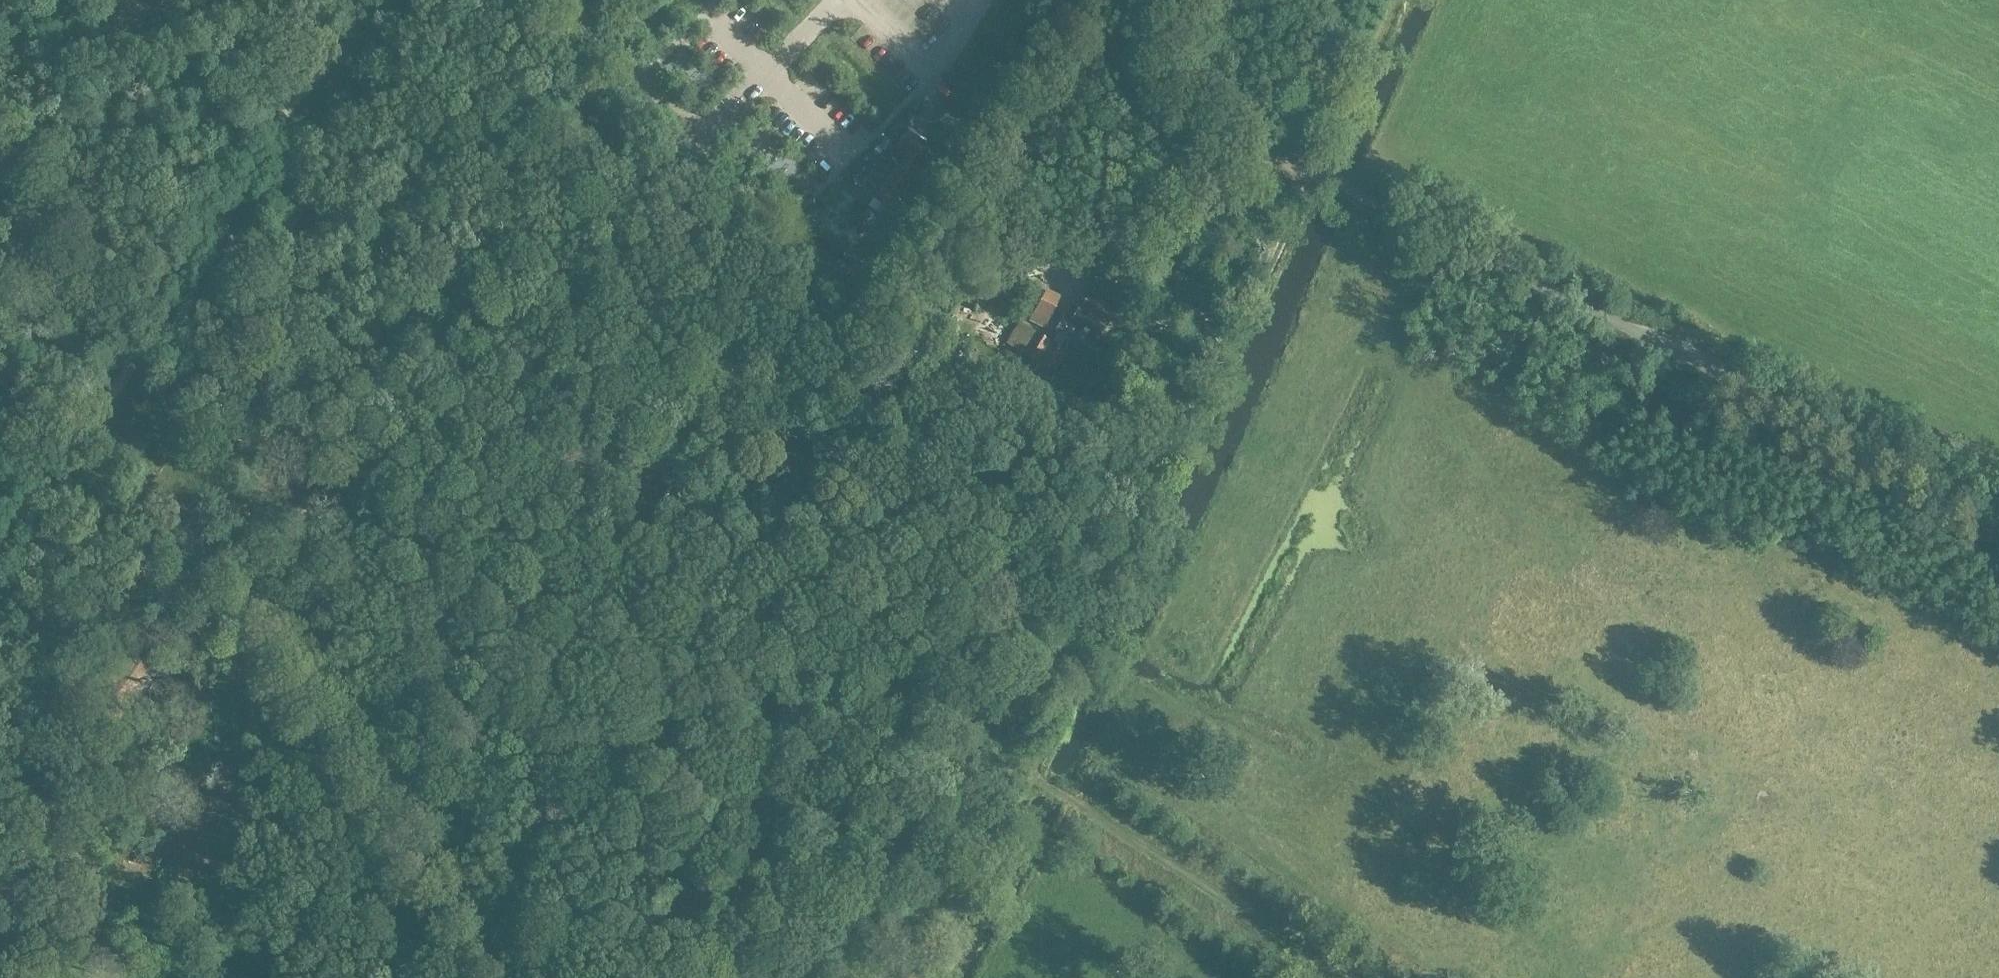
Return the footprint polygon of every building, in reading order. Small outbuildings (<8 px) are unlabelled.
[(1045,286),(1030,319),(1047,326),(1062,293),(1045,286)] [(1097,338),(1115,307),(1088,291),(1072,316),(1065,312),(1052,335),(1077,350),(1078,349),(1083,352),(1093,336),(1097,338)] [(834,293),(830,298),(836,303),(840,297),(834,293)] [(1009,345),(1061,376),(1073,354),(1022,323),(1009,345)]
